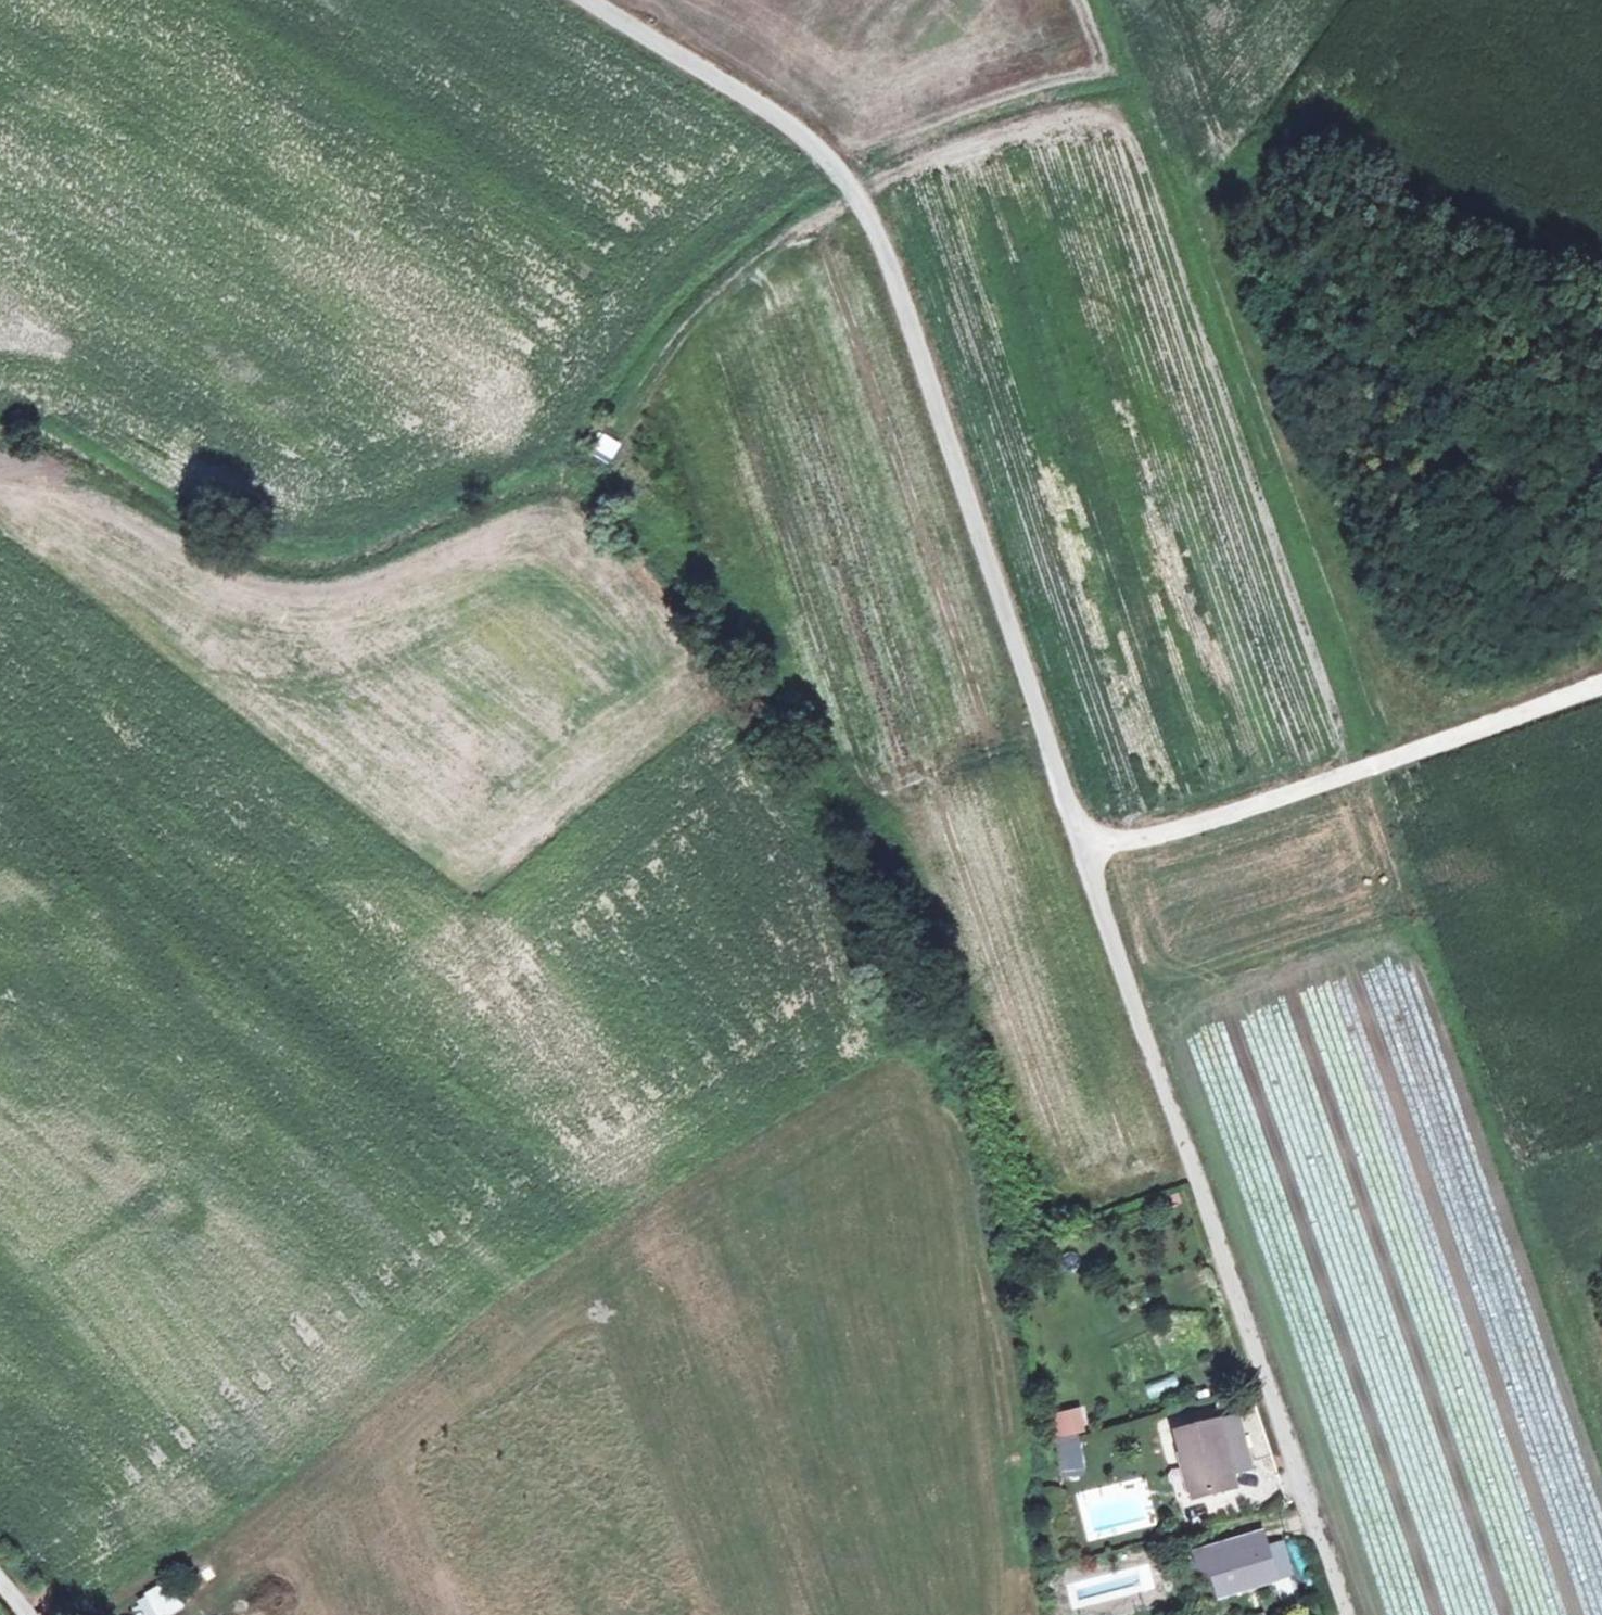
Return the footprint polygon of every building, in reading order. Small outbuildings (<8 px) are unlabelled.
[(609,460),(619,445),(603,434),(593,449),(609,460)] [(1049,1410),(1051,1437),(1084,1435),(1082,1409),(1049,1410)] [(1223,1423),(1179,1433),(1196,1498),(1239,1488),(1223,1423)] [(1076,1437),(1061,1442),(1066,1478),(1082,1475),(1076,1437)] [(1266,1549),(1216,1564),(1224,1591),(1274,1576),(1266,1549)] [(134,1598),(142,1614),(168,1614),(182,1608),(167,1581),(134,1598)]
